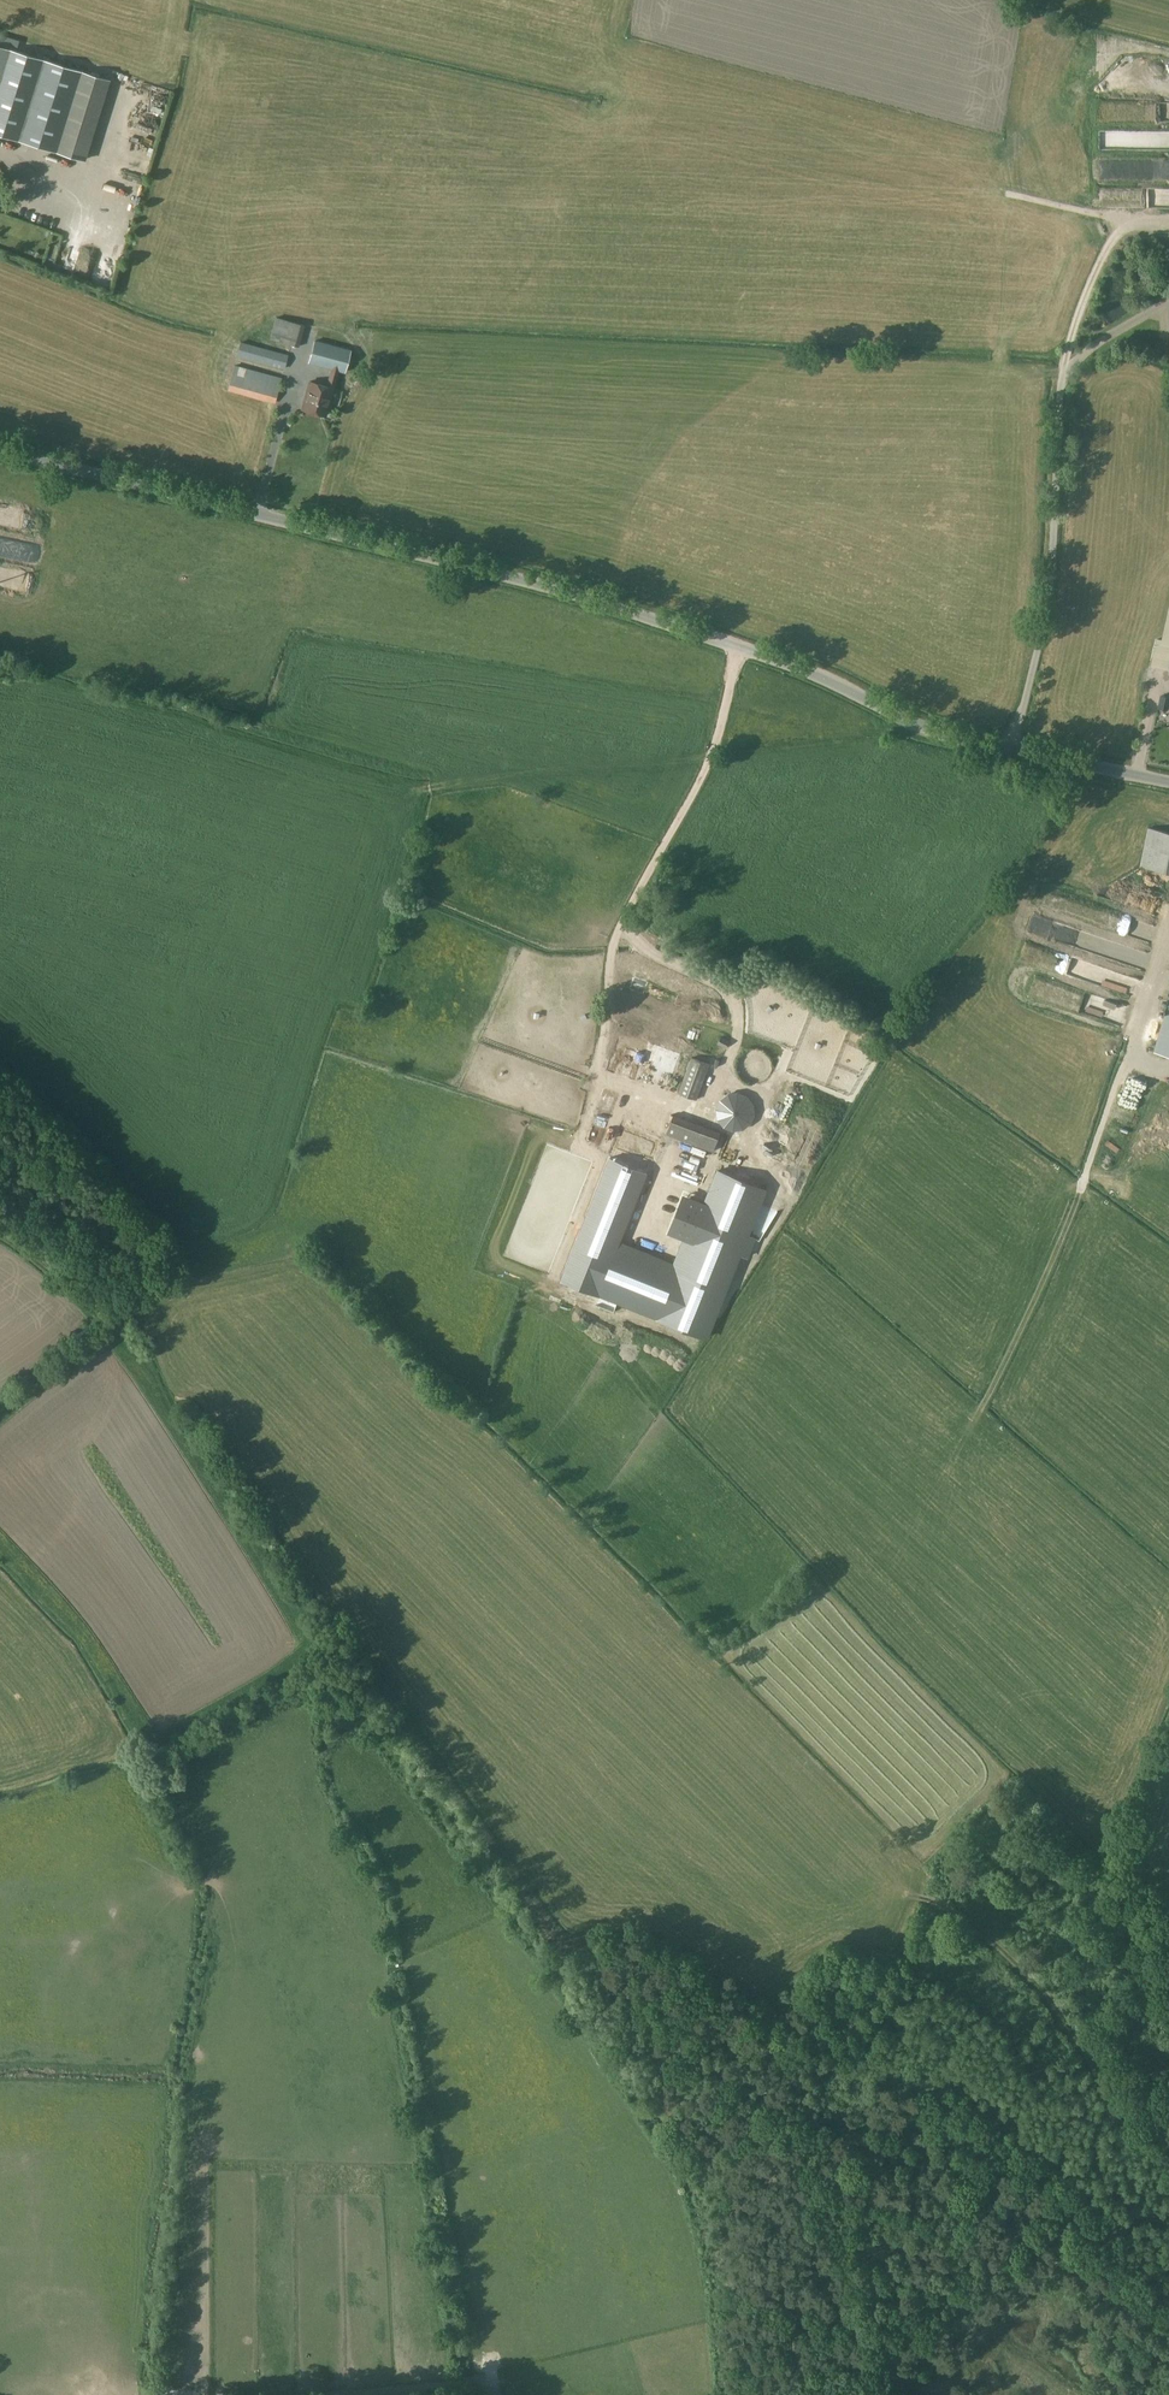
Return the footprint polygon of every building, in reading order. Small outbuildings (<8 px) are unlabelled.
[(9,48),(0,46),(0,78),(9,48)] [(22,142),(47,60),(9,48),(0,78),(0,135),(22,142)] [(47,60),(22,142),(56,152),(81,71),(47,60)] [(1152,75),(1152,146),(1153,146),(1153,152),(1168,152),(1168,75),(1152,75)] [(1168,173),(1168,158),(1094,158),(1094,173),(1168,173)] [(0,220),(0,228),(6,230),(10,220),(1,217),(0,220)] [(266,340),(292,345),(297,323),(271,318),(266,340)] [(351,350),(314,340),(308,363),(331,370),(339,372),(345,373),(351,350)] [(295,358),(240,344),(236,356),(291,372),(295,358)] [(281,379),(234,366),(228,390),(274,403),(281,379)] [(339,372),(331,370),(328,383),(309,379),(301,409),(327,416),(339,372)] [(1160,696),(1158,708),(1168,710),(1168,707),(1168,698),(1160,696)] [(1145,828),(1138,867),(1168,872),(1168,832),(1145,828)] [(1032,962),(1043,967),(1049,953),(1038,949),(1032,962)] [(1156,1051),(1168,1055),(1168,1007),(1156,1051)] [(636,1057),(635,1060),(663,1072),(672,1049),(644,1038),(642,1042),(636,1057)] [(713,1067),(700,1105),(716,1110),(729,1073),(713,1067)] [(1123,1131),(1133,1094),(1141,1096),(1144,1084),(1137,1082),(1136,1086),(1126,1084),(1124,1093),(1113,1090),(1106,1116),(1115,1118),(1113,1129),(1123,1131)] [(782,1086),(779,1095),(785,1097),(787,1087),(782,1086)] [(1153,1114),(1159,1090),(1152,1088),(1146,1112),(1153,1114)] [(651,1119),(647,1130),(706,1149),(713,1128),(640,1105),(637,1115),(651,1119)] [(622,1128),(615,1145),(652,1160),(658,1143),(622,1128)] [(647,1172),(611,1157),(559,1284),(705,1343),(725,1291),(677,1272),(616,1248),(647,1172)] [(765,1191),(717,1172),(704,1205),(690,1240),(677,1272),(725,1291),(765,1191)] [(704,1205),(688,1199),(674,1234),(690,1240),(704,1205)] [(753,1244),(745,1241),(738,1258),(747,1261),(753,1244)]
